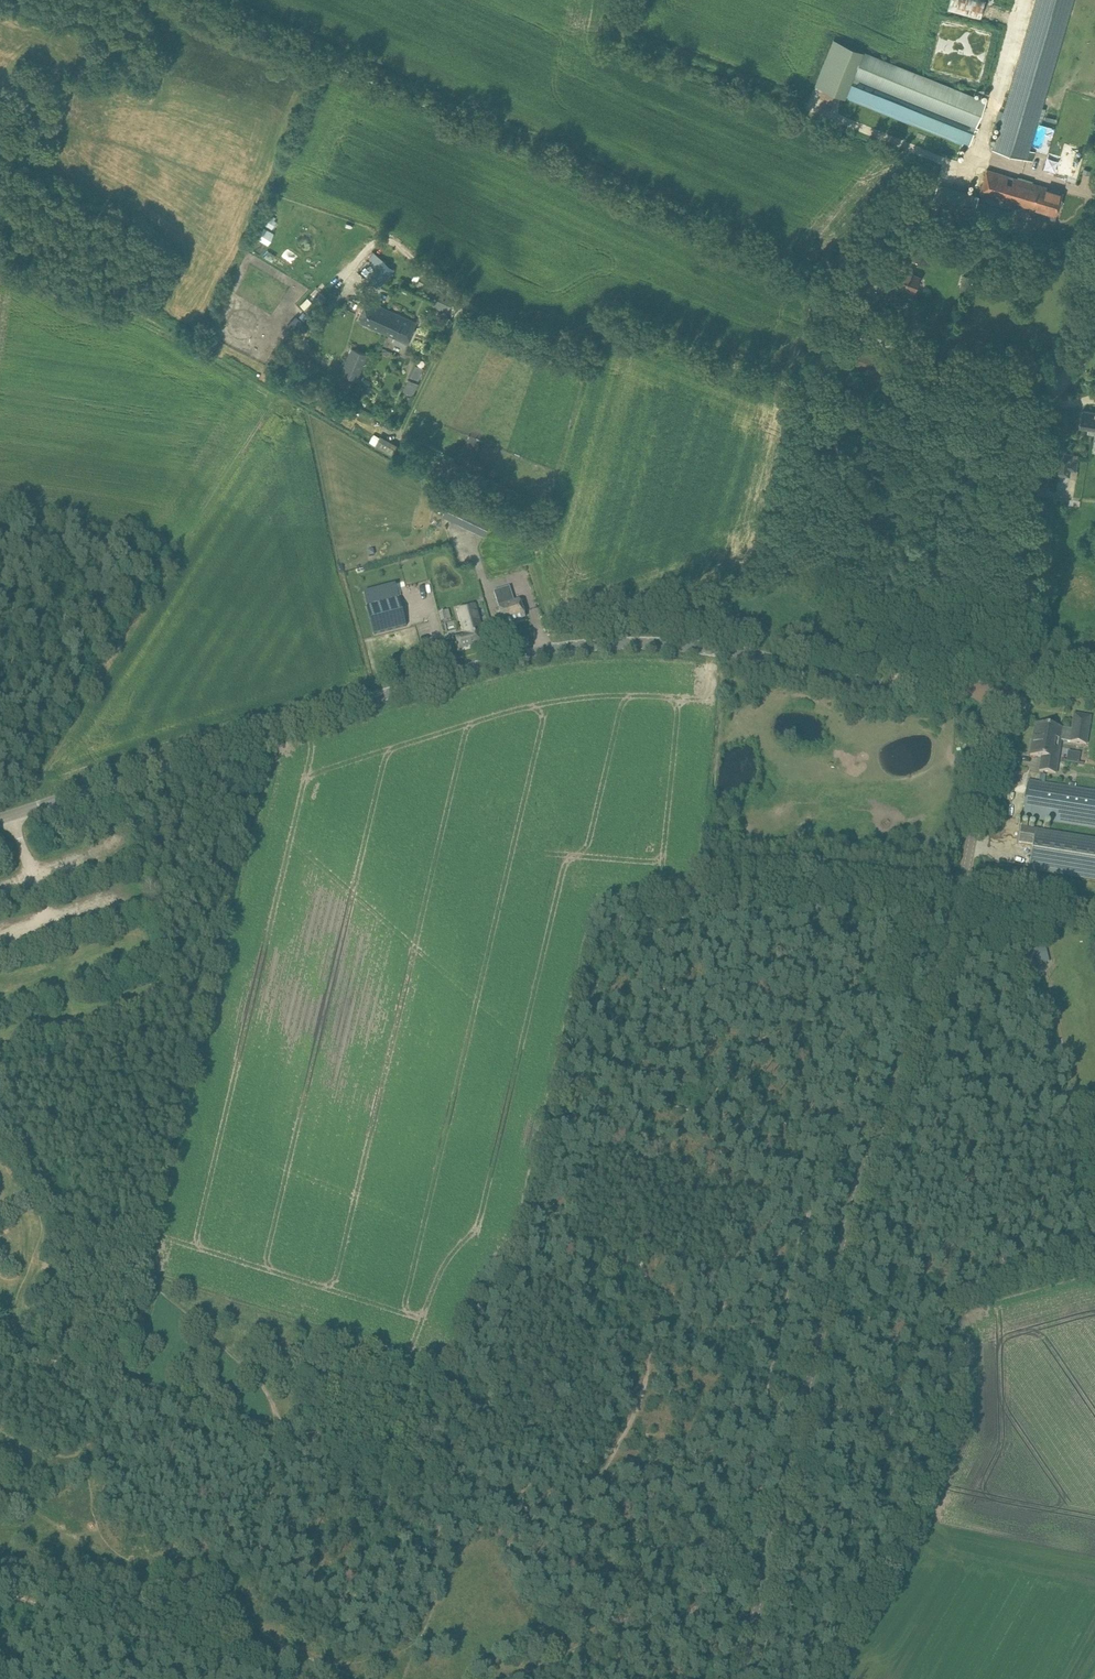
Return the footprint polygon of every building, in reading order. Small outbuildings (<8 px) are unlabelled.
[(985,0),(951,0),(948,11),(980,19),(985,0)] [(993,150),(1027,160),(1028,156),(1031,148),(1037,126),(1038,122),(1039,121),(1042,110),(1074,0),(1036,0),(1020,55),(1004,111),(1001,120),(994,146),(993,150)] [(964,33),(958,33),(958,39),(982,41),(983,29),(965,27),(964,33)] [(862,51),(852,78),(860,81),(976,128),(987,100),(923,75),(919,73),(862,51)] [(852,78),(844,98),(968,147),(976,129),(859,82),(860,81),(852,78)] [(986,170),(979,193),(1015,204),(1019,205),(1029,208),(1032,209),(1030,216),(1054,223),(1056,216),(1056,214),(1062,194),(1046,189),(1047,187),(986,170)] [(973,213),(978,196),(936,184),(931,201),(973,213)] [(974,215),(1006,224),(1009,212),(978,203),(974,215)] [(258,240),(268,245),(275,233),(264,228),(258,240)] [(1038,230),(1035,233),(1036,238),(1041,239),(1044,236),(1043,231),(1038,230)] [(373,252),(369,258),(374,261),(378,256),(373,252)] [(393,269),(378,256),(374,261),(371,264),(376,268),(368,278),(379,287),(393,269)] [(981,259),(979,271),(991,273),(993,261),(981,259)] [(908,264),(898,260),(889,283),(913,292),(919,277),(905,272),(908,264)] [(963,275),(960,288),(972,291),(975,278),(974,277),(963,275)] [(414,290),(402,284),(399,292),(401,293),(399,296),(409,301),(414,290)] [(320,293),(312,302),(305,309),(310,314),(325,298),(320,293)] [(387,309),(366,300),(357,320),(387,333),(391,323),(382,320),(387,309)] [(387,309),(382,320),(391,323),(387,333),(396,337),(393,342),(405,347),(407,342),(408,343),(417,323),(387,309)] [(351,348),(340,374),(357,381),(368,354),(351,348)] [(409,379),(404,391),(413,395),(419,384),(409,379)] [(1080,425),(1089,427),(1088,431),(1093,431),(1094,432),(1094,412),(1093,412),(1082,410),(1080,425)] [(380,439),(375,448),(391,457),(397,448),(380,439)] [(449,462),(441,478),(455,485),(459,476),(460,474),(454,472),(456,466),(449,462)] [(470,485),(468,490),(478,494),(480,490),(470,485)] [(495,511),(454,491),(443,515),(484,534),(495,511)] [(509,586),(494,591),(496,600),(504,598),(506,605),(499,607),(504,624),(525,618),(519,601),(514,602),(509,586)] [(399,598),(367,607),(374,634),(407,626),(399,598)] [(456,637),(460,648),(485,641),(475,604),(458,609),(465,635),(456,637)] [(1072,730),(1035,724),(1030,755),(1042,757),(1039,770),(1056,773),(1061,741),(1086,744),(1091,717),(1074,714),(1072,730)] [(1029,780),(1023,816),(1094,828),(1094,791),(1029,780)] [(1021,826),(1019,841),(1033,844),(1028,870),(1094,881),(1094,838),(1021,826)] [(1030,966),(1039,964),(1049,961),(1045,945),(1035,948),(1026,950),(1030,966)]
